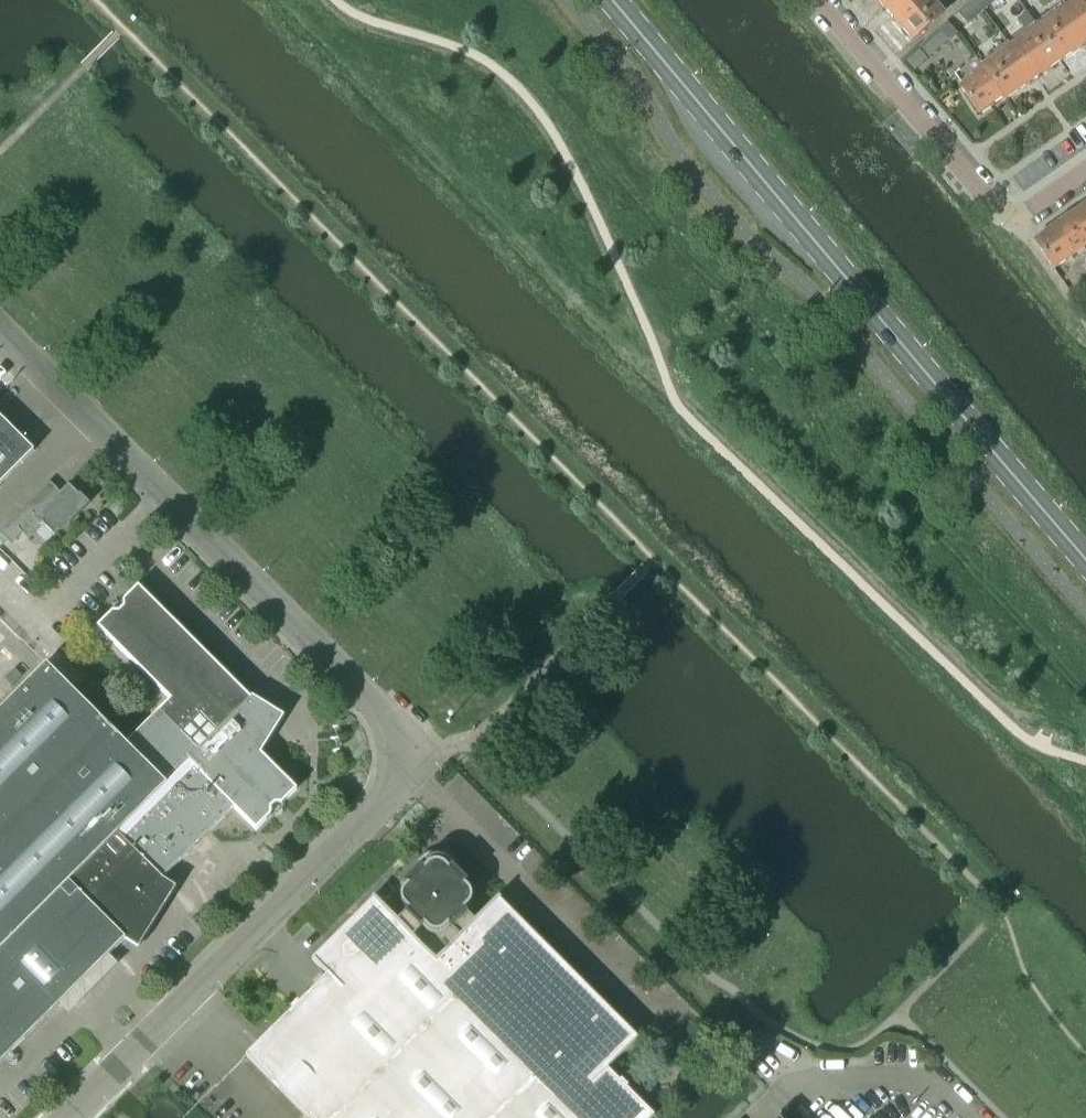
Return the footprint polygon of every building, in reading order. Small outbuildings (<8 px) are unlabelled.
[(910,40),(941,13),(930,0),(876,0),(910,40)] [(984,11),(974,0),(970,0),(957,12),(968,25),(984,11)] [(984,11),(996,0),(974,0),(984,11)] [(1057,63),(1085,42),(1085,0),(1073,0),(1032,29),(1057,63)] [(1024,31),(1033,24),(1026,13),(1016,20),(1024,31)] [(932,34),(943,47),(958,35),(947,22),(932,34)] [(1005,100),(1057,63),(1032,29),(981,66),(983,69),(1003,97),(1005,100)] [(929,59),(943,47),(932,34),(918,47),(928,59),(929,59)] [(918,47),(904,59),(914,71),(928,59),(918,47)] [(978,114),(1003,97),(983,69),(959,86),(978,114)] [(1085,247),(1085,205),(1067,218),(1066,215),(1056,222),(1058,224),(1033,241),(1053,270),(1085,247)] [(34,451),(0,417),(0,485),(34,451)] [(87,505),(68,486),(37,518),(26,507),(1,531),(12,542),(21,533),(27,539),(42,525),(54,537),(87,505)] [(251,699),(138,586),(123,601),(123,607),(119,612),(112,612),(97,627),(170,700),(125,744),(46,665),(0,711),(0,1064),(124,940),(138,949),(175,888),(162,880),(233,808),(256,831),(271,816),(271,809),(275,805),(282,805),(297,790),(261,754),(284,717),(252,697),(251,699)] [(307,1117),(652,1117),(654,1116),(607,1069),(639,1038),(498,898),(467,929),(459,921),(467,913),(464,910),(466,908),(468,907),(469,905),(470,902),(471,900),(471,898),(471,895),(470,893),(469,890),(468,888),(466,887),(464,885),(467,882),(452,867),(449,870),(448,868),(447,867),(445,866),(444,865),(442,864),(439,863),(437,863),(435,863),(432,863),(430,864),(428,865),(425,867),(424,868),(424,870),(420,866),(405,882),(408,885),(406,887),(405,888),(403,890),(402,893),(402,895),(401,897),(402,900),(402,902),(403,904),(404,906),(406,908),(408,910),(405,913),(413,921),(405,929),(374,897),(311,960),(327,975),(246,1056),(307,1117)] [(801,1107),(789,1117),(812,1117),(801,1107)]
